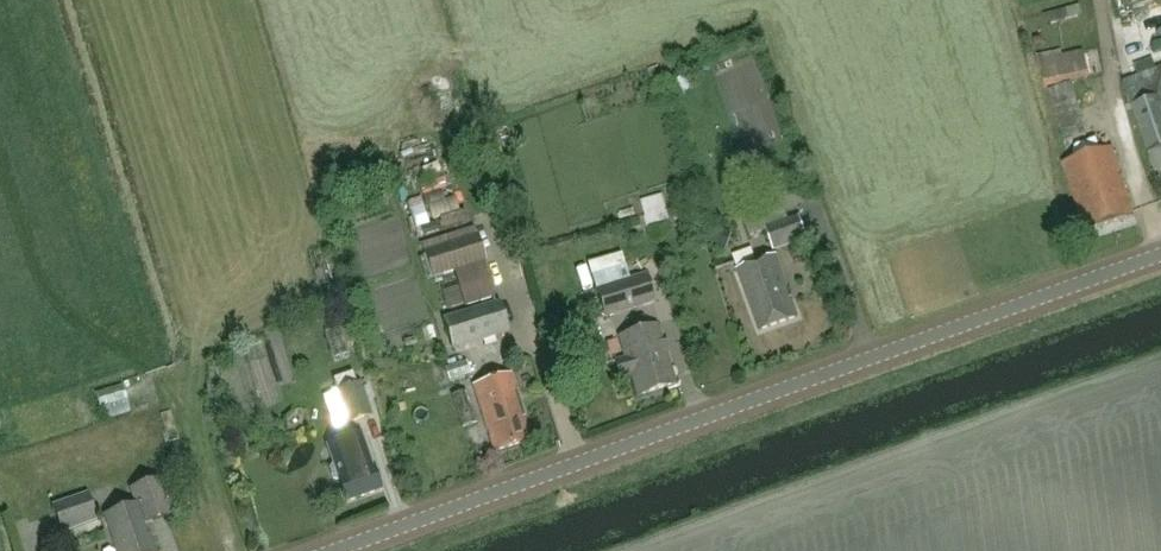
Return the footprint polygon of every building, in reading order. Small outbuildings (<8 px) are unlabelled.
[(1099,47),(1039,60),(1046,88),(1088,78),(1088,76),(1105,71),(1099,47)] [(1138,78),(1124,83),(1155,172),(1160,170),(1160,70),(1156,72),(1138,78)] [(1049,90),(1054,108),(1064,141),(1086,135),(1077,101),(1072,83),(1049,90)] [(1112,148),(1063,165),(1086,234),(1135,218),(1112,148)] [(429,200),(456,194),(452,174),(424,180),(429,200)] [(410,195),(421,222),(432,218),(421,190),(410,195)] [(650,229),(670,223),(663,201),(644,206),(650,229)] [(750,237),(766,230),(774,251),(807,238),(799,215),(789,219),(784,207),(744,221),(750,237)] [(474,226),(439,238),(420,244),(431,280),(486,262),(474,226)] [(713,226),(708,242),(719,246),(726,248),(732,232),(713,226)] [(590,257),(595,281),(630,274),(625,250),(590,257)] [(776,256),(737,270),(760,333),(798,319),(776,256)] [(630,278),(596,288),(605,318),(656,302),(646,272),(630,278)] [(452,350),(509,333),(499,300),(442,318),(452,350)] [(676,384),(657,325),(618,337),(625,358),(615,362),(620,379),(631,376),(637,396),(676,384)] [(473,386),(494,452),(531,440),(510,374),(473,386)] [(346,422),(370,415),(359,380),(334,388),(346,422)] [(462,427),(476,423),(465,391),(452,395),(462,427)] [(362,435),(327,447),(334,466),(330,470),(333,480),(339,481),(347,503),(382,491),(374,468),(373,468),(362,435)] [(104,516),(117,550),(155,550),(149,534),(147,535),(143,524),(173,513),(160,478),(130,489),(135,504),(104,516)] [(88,493),(52,506),(62,533),(98,520),(88,493)]
